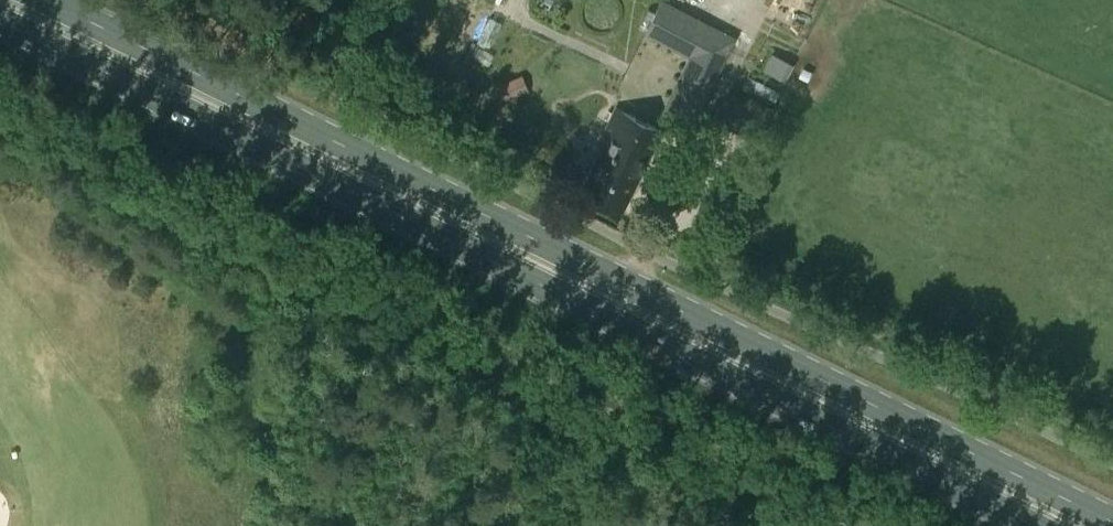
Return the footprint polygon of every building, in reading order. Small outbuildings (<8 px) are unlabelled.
[(734,36),(700,20),(696,28),(668,15),(673,5),(663,0),(662,0),(647,29),(700,57),(666,127),(686,138),(734,36)] [(764,67),(786,77),(794,60),(773,49),(764,67)] [(522,73),(499,83),(505,98),(528,88),(522,73)] [(733,102),(723,123),(751,136),(763,110),(749,104),(747,108),(733,102)] [(610,134),(586,184),(584,189),(624,208),(662,127),(617,106),(605,132),(610,134)]
